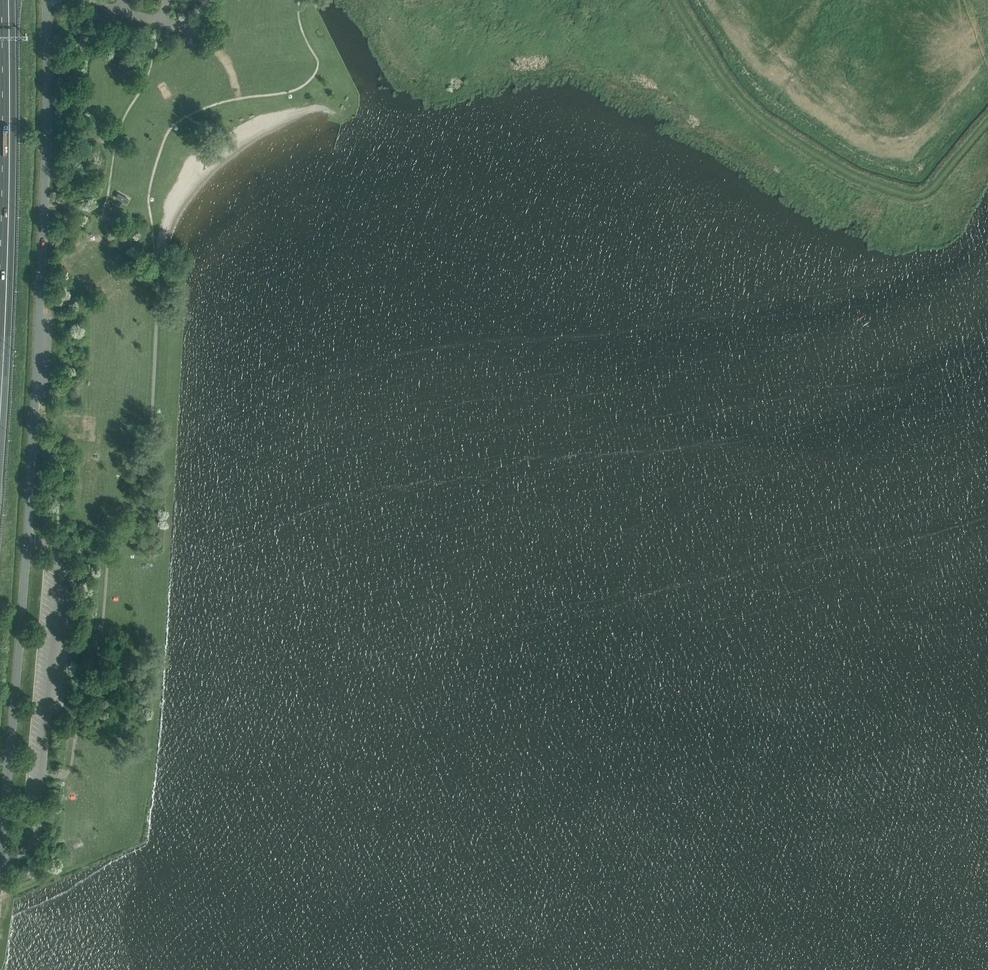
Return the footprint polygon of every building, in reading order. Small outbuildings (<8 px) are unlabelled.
[(117,198),(126,203),(129,199),(120,194),(117,198)] [(87,648),(86,668),(94,669),(94,667),(96,649),(87,648)]
